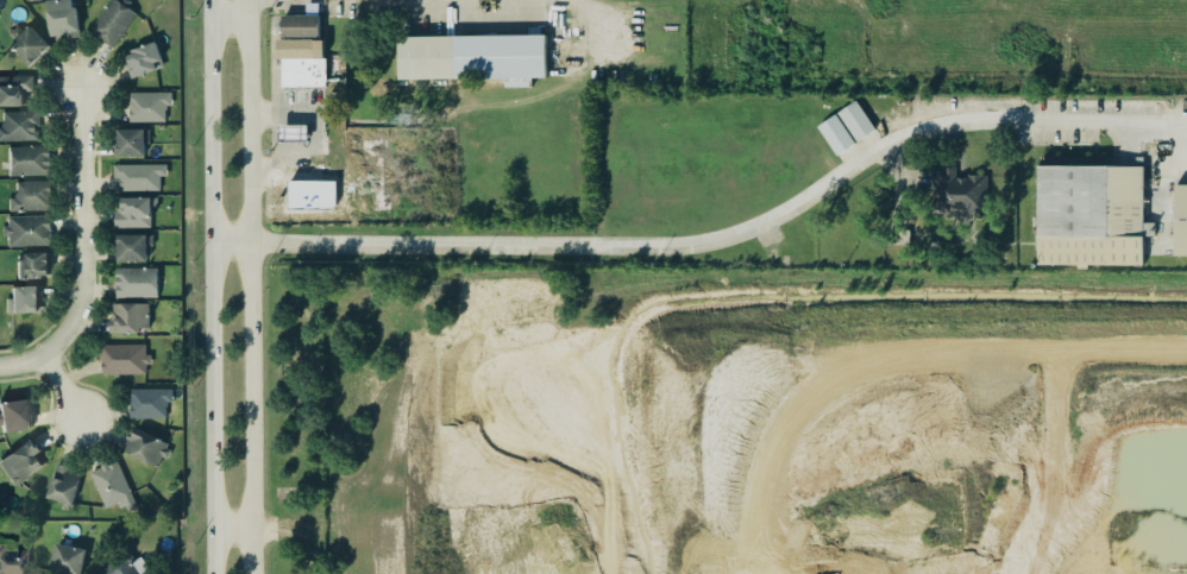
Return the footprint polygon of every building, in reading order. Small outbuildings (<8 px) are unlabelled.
[(75,5),(70,6),(69,0),(44,0),(48,36),(64,34),(64,37),(78,36),(75,5)] [(87,30),(107,0),(118,0),(131,0),(126,7),(134,12),(112,46),(87,30)] [(282,15),(282,37),(319,36),(319,14),(282,15)] [(14,39),(8,44),(29,65),(49,45),(27,24),(23,30),(15,23),(6,31),(14,39)] [(400,36),(548,34),(548,78),(400,81),(400,36)] [(280,39),(281,88),(326,87),(325,38),(280,39)] [(131,52),(125,55),(127,62),(124,63),(128,77),(163,65),(153,40),(130,49),(131,52)] [(24,105),(25,91),(32,91),(33,76),(0,75),(0,105),(24,105)] [(127,90),(170,90),(170,103),(165,103),(165,108),(163,108),(163,120),(128,120),(127,90)] [(839,111),(855,141),(874,131),(858,100),(839,111)] [(1,122),(0,122),(0,139),(37,139),(37,128),(33,128),(33,125),(38,125),(38,109),(1,109),(1,122)] [(817,126),(837,155),(855,142),(835,114),(817,126)] [(279,140),(308,141),(309,125),(280,124),(279,140)] [(115,127),(115,135),(112,135),(112,153),(143,153),(143,141),(147,141),(147,127),(115,127)] [(7,144),(48,144),(48,156),(49,156),(49,164),(48,164),(48,174),(7,174),(7,144)] [(112,164),(112,176),(114,176),(114,189),(158,189),(158,174),(164,174),(164,163),(112,164)] [(1143,265),(1144,166),(1039,165),(1038,263),(1143,265)] [(956,168),(933,167),(932,211),(959,211),(959,222),(970,222),(970,216),(984,217),(985,176),(956,175),(956,168)] [(51,181),(15,181),(15,196),(9,196),(9,210),(51,211),(51,181)] [(289,208),(336,208),(336,181),(289,181),(289,208)] [(1186,256),(1186,185),(1175,185),(1175,256),(1186,256)] [(117,197),(117,210),(113,210),(113,226),(149,226),(149,216),(147,216),(147,208),(149,206),(155,206),(155,196),(120,196),(120,197),(117,197)] [(6,215),(48,215),(48,222),(49,222),(49,227),(46,227),(46,232),(49,232),(49,240),(46,240),(46,241),(49,241),(49,244),(45,244),(21,244),(6,245),(6,234),(0,234),(0,225),(6,225),(6,215)] [(151,233),(145,233),(115,233),(115,234),(113,234),(113,246),(114,246),(114,259),(145,259),(145,253),(149,253),(149,245),(151,245),(151,233)] [(16,254),(16,278),(51,279),(51,254),(16,254)] [(158,268),(116,267),(115,297),(158,298),(158,268)] [(41,286),(11,286),(11,312),(41,312),(41,286)] [(150,303),(110,304),(111,333),(140,333),(140,328),(150,328),(150,303)] [(102,344),(103,374),(149,373),(148,354),(146,354),(146,344),(102,344)] [(130,389),(131,418),(166,417),(166,402),(173,402),(172,388),(130,389)] [(1,424),(3,432),(33,427),(28,397),(0,402),(0,425),(1,424)] [(162,456),(168,458),(174,444),(132,429),(123,453),(158,465),(162,456)] [(13,484),(0,465),(0,458),(0,456),(27,436),(30,439),(33,444),(36,442),(40,449),(37,452),(44,462),(13,484)] [(105,460),(99,463),(100,466),(88,471),(103,507),(121,499),(126,510),(136,506),(115,460),(106,465),(105,460)] [(69,465),(68,471),(78,473),(69,510),(58,506),(59,500),(44,497),(54,461),(69,465)] [(25,548),(4,548),(4,542),(0,542),(0,573),(25,573),(25,548)] [(84,548),(79,573),(64,573),(49,570),(55,542),(84,548)] [(141,557),(129,564),(123,555),(93,573),(152,573),(141,557)]
